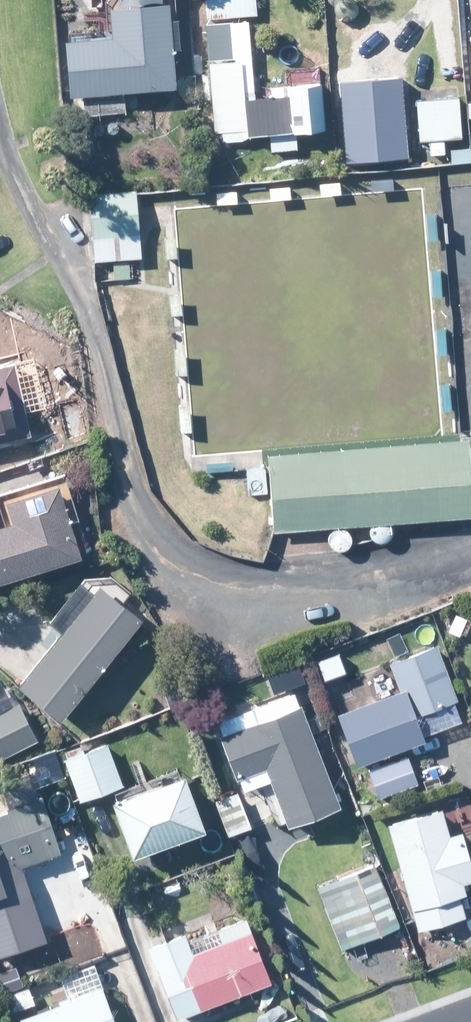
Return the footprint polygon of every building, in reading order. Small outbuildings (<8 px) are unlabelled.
[(254,15),(253,0),(204,0),(204,4),(205,18),(254,15)] [(85,115),(110,113),(121,112),(120,92),(171,87),(163,4),(104,10),(107,37),(59,41),(64,97),(80,96),(82,115),(85,115)] [(253,98),(252,88),(246,21),(204,24),(214,132),(219,132),(220,139),(250,136),(267,135),(268,151),(295,149),(294,131),(320,129),(316,82),(287,85),(267,87),(268,97),(253,98)] [(437,88),(442,89),(447,86),(449,80),(445,76),(439,74),(434,78),(434,84),(437,88)] [(341,84),(344,158),(408,155),(405,82),(341,84)] [(427,141),(428,152),(428,155),(438,154),(437,139),(458,138),(456,98),(414,101),(417,141),(427,141)] [(460,148),(450,149),(451,163),(461,162),(460,148)] [(138,258),(133,193),(132,191),(85,195),(91,262),(112,260),(138,258)] [(129,263),(112,263),(112,279),(129,278),(129,263)] [(17,386),(11,364),(0,367),(0,442),(28,435),(23,414),(17,386)] [(337,450),(343,526),(470,516),(466,463),(464,440),(453,440),(447,441),(337,450)] [(272,532),(343,526),(337,450),(265,456),(269,492),(272,532)] [(246,494),(265,493),(263,468),(244,469),(245,482),(246,494)] [(75,556),(53,485),(0,502),(7,523),(0,525),(0,580),(8,578),(75,556)] [(58,719),(136,623),(98,592),(20,689),(58,719)] [(420,736),(459,721),(451,701),(457,698),(435,644),(388,662),(388,665),(398,689),(334,715),(354,767),(401,748),(421,740),(420,736)] [(39,741),(18,695),(0,703),(0,758),(39,741)] [(282,826),(306,817),(335,806),(297,705),(219,734),(216,736),(233,778),(261,768),(282,826)] [(77,800),(120,784),(103,743),(61,759),(77,800)] [(377,798),(415,783),(405,757),(367,771),(377,798)] [(127,856),(169,840),(199,830),(179,776),(177,776),(115,798),(107,801),(127,856)] [(226,836),(234,833),(249,827),(234,792),(213,801),(226,836)] [(59,853),(38,795),(4,807),(6,812),(0,814),(0,958),(51,940),(24,866),(59,853)] [(363,801),(355,804),(359,815),(368,812),(363,801)] [(414,929),(429,925),(463,916),(456,895),(462,894),(458,883),(470,879),(459,837),(458,832),(446,836),(438,811),(435,811),(385,825),(398,870),(412,920),(414,929)] [(316,888),(341,948),(397,925),(372,865),(316,888)] [(146,947),(172,1017),(267,982),(243,918),(185,939),(183,934),(146,947)] [(99,989),(94,973),(60,985),(64,996),(55,1000),(56,1004),(18,1018),(19,1021),(111,1021),(99,989)] [(9,1012),(32,1002),(26,987),(3,997),(9,1012)]
